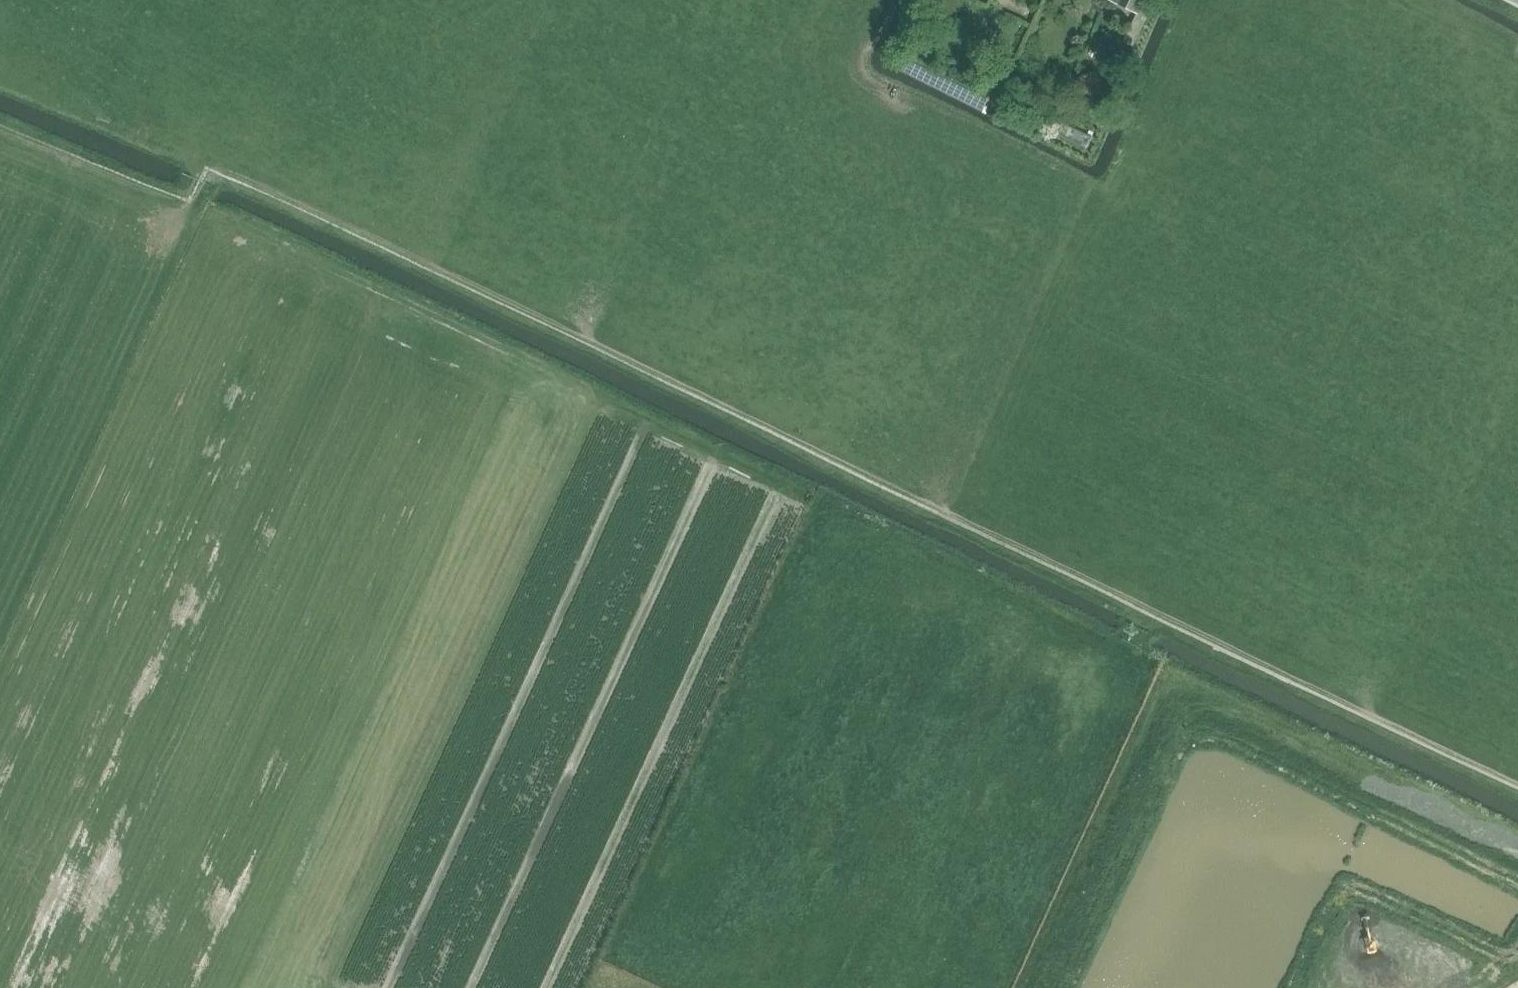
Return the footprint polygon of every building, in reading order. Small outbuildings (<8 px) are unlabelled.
[(1137,13),(1144,0),(1117,0),(1116,2),(1137,13)] [(1029,82),(1024,93),(1038,100),(1043,89),(1029,82)]
